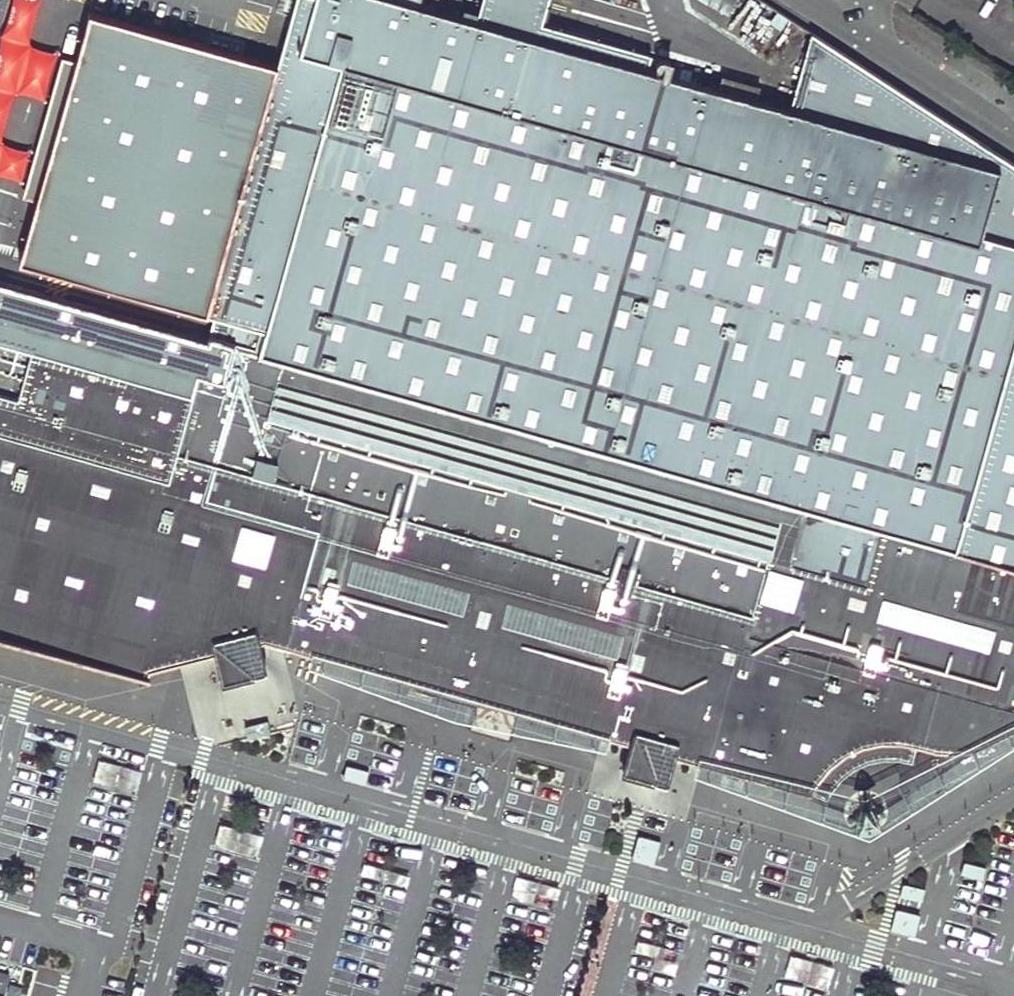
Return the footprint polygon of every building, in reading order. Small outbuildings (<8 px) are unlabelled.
[(916,745),(924,748),(946,752),(967,750),(985,745),(1005,735),(1013,730),(1013,163),(812,32),(789,110),(755,100),(716,88),(647,69),(651,53),(542,22),(548,0),(482,0),(477,21),(434,9),(418,5),(401,0),(295,0),(277,65),(89,12),(75,61),(36,200),(19,262),(230,320),(227,329),(213,325),(210,335),(207,334),(251,347),(245,369),(234,366),(224,402),(191,393),(0,335),(0,628),(140,665),(233,644),(264,637),(657,750),(663,752),(810,794),(812,791),(813,789),(815,784),(818,780),(821,776),(823,773),(826,769),(829,766),(833,762),(839,758),(844,754),(850,751),(856,748),(863,746),(870,744),(875,742),(882,742),(888,741),(894,741),(900,742),(906,743),(911,744),(916,745)] [(418,5),(434,9),(437,0),(419,0),(418,5)] [(692,4),(752,38),(769,9),(753,0),(695,0),(692,4)] [(780,33),(792,19),(785,15),(780,33)] [(23,196),(36,200),(75,61),(62,57),(23,196)] [(720,73),(716,88),(755,100),(759,84),(720,73)] [(251,347),(207,335),(191,393),(224,402),(234,366),(245,369),(251,347)] [(812,791),(826,798),(830,791),(837,782),(843,775),(852,768),(862,763),(872,759),(884,757),(894,757),(904,759),(911,760),(916,745),(911,744),(906,743),(900,742),(894,741),(888,741),(882,742),(875,742),(870,744),(863,746),(856,748),(850,751),(844,754),(839,758),(833,762),(829,766),(826,769),(823,773),(821,776),(818,780),(815,784),(813,789),(812,791)] [(99,761),(92,784),(134,796),(141,773),(99,761)] [(638,835),(631,860),(652,867),(660,842),(638,835)] [(915,936),(918,916),(895,912),(892,933),(915,936)]
